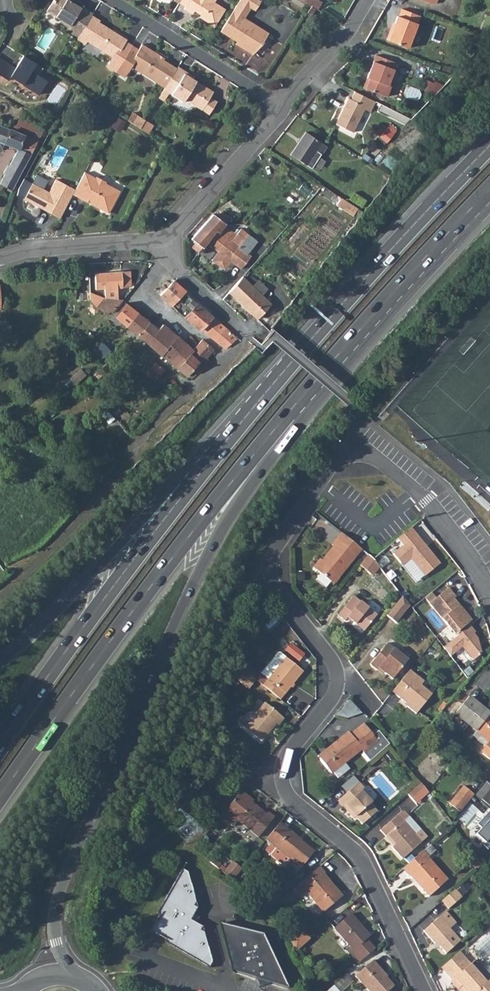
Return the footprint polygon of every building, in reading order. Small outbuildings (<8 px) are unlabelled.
[(68,27),(70,24),(81,31),(91,14),(92,13),(80,5),(79,7),(73,2),(71,4),(66,1),(66,0),(53,0),(47,11),(56,16),(57,20),(68,27)] [(183,6),(182,8),(190,13),(191,10),(201,16),(202,19),(211,24),(222,7),(212,1),(212,0),(187,0),(183,6)] [(218,29),(235,40),(239,39),(242,41),(239,45),(251,52),(259,43),(267,31),(243,15),(249,5),(240,0),(237,0),(218,29)] [(249,5),(253,8),(259,0),(240,0),(249,5)] [(303,2),(308,5),(309,5),(313,8),(315,9),(319,2),(317,0),(304,0),(303,2)] [(313,8),(309,5),(304,12),(309,15),(313,8)] [(393,28),(388,42),(408,49),(419,18),(401,11),(400,13),(400,14),(398,19),(397,18),(393,28)] [(77,37),(76,38),(84,44),(86,40),(111,56),(106,65),(115,70),(131,44),(125,41),(126,39),(98,22),(99,20),(91,14),(81,31),(77,37)] [(68,27),(67,30),(77,37),(81,31),(70,24),(68,27)] [(3,43),(0,47),(0,78),(8,83),(11,79),(39,96),(48,83),(37,76),(42,69),(3,43)] [(158,54),(141,43),(138,49),(131,44),(115,70),(124,76),(130,66),(163,87),(175,67),(157,56),(158,54)] [(378,53),(369,75),(371,76),(367,86),(388,94),(392,84),(390,82),(398,61),(378,53)] [(163,87),(162,88),(183,100),(186,99),(201,108),(209,95),(211,92),(205,88),(204,85),(193,78),(194,75),(177,65),(175,67),(163,87)] [(337,80),(331,87),(335,90),(340,85),(341,83),(337,80)] [(369,98),(354,91),(351,99),(348,98),(336,124),(354,132),(365,109),(370,111),(375,101),(369,98)] [(209,95),(201,108),(207,112),(215,99),(209,95)] [(130,121),(138,126),(144,118),(136,113),(130,121)] [(12,123),(10,128),(40,140),(45,128),(21,118),(17,126),(12,123)] [(144,118),(138,126),(147,131),(152,123),(144,118)] [(2,143),(16,149),(8,164),(7,163),(3,172),(4,173),(0,181),(0,183),(8,187),(7,189),(10,191),(40,140),(10,128),(0,124),(0,142),(2,143)] [(386,147),(398,129),(390,124),(378,142),(386,147)] [(306,132),(292,155),(313,169),(328,146),(306,132)] [(74,189),(72,193),(106,211),(118,189),(104,182),(105,180),(95,175),(94,177),(84,171),(74,189)] [(23,198),(59,217),(72,193),(74,189),(55,179),(48,192),(31,183),(23,198)] [(321,186),(316,192),(327,199),(336,204),(342,197),(326,188),(321,186)] [(357,192),(352,199),(363,205),(365,204),(368,199),(357,192)] [(342,197),(336,204),(354,214),(359,207),(342,197)] [(216,232),(218,233),(224,226),(226,224),(230,218),(222,212),(214,215),(212,213),(192,238),(196,242),(192,246),(198,252),(202,248),(206,243),(216,232)] [(216,232),(206,243),(218,252),(211,260),(224,271),(227,267),(230,269),(234,264),(241,270),(250,259),(246,256),(257,241),(249,235),(241,229),(236,235),(224,226),(218,233),(216,232)] [(105,289),(106,299),(114,300),(118,299),(118,288),(131,287),(130,271),(96,273),(97,289),(105,289)] [(243,278),(229,292),(256,319),(271,304),(243,278)] [(167,288),(161,295),(174,306),(181,297),(185,293),(187,290),(174,279),(171,283),(167,288)] [(155,290),(161,295),(167,288),(163,285),(155,289),(155,290)] [(185,293),(181,297),(190,305),(194,300),(185,293)] [(103,305),(90,297),(90,298),(107,310),(108,308),(103,305)] [(107,310),(90,298),(90,300),(92,302),(105,314),(107,310)] [(106,300),(103,305),(108,308),(111,310),(118,299),(114,300),(106,299),(106,300)] [(189,310),(183,315),(196,327),(198,329),(200,329),(201,328),(212,316),(195,302),(189,310)] [(115,316),(127,326),(138,312),(127,303),(115,316)] [(138,312),(127,326),(138,335),(149,322),(138,312)] [(212,316),(201,328),(215,340),(226,348),(236,339),(232,333),(231,332),(224,325),(212,316)] [(149,322),(138,335),(148,343),(159,330),(158,329),(149,322)] [(159,330),(148,343),(167,360),(170,362),(185,344),(163,324),(158,329),(159,330)] [(108,336),(102,342),(108,348),(114,343),(108,336)] [(185,344),(170,362),(187,376),(193,368),(199,373),(211,362),(206,357),(214,349),(203,340),(202,340),(193,350),(185,344)] [(155,363),(151,368),(160,376),(164,371),(155,363)] [(146,373),(155,381),(160,376),(151,368),(146,373)] [(69,379),(75,385),(86,375),(81,369),(69,379)] [(442,564),(420,534),(414,526),(400,537),(406,545),(396,552),(403,562),(409,558),(413,558),(426,576),(442,564)] [(361,549),(340,533),(330,547),(331,548),(320,562),(318,561),(312,569),(319,575),(329,583),(332,586),(361,549)] [(397,540),(389,547),(393,552),(402,546),(397,540)] [(371,574),(378,564),(374,558),(371,556),(368,554),(359,565),(371,574)] [(378,564),(371,574),(373,576),(380,567),(378,564)] [(329,583),(319,575),(315,581),(324,589),(329,583)] [(450,589),(430,604),(449,629),(455,625),(459,632),(470,624),(464,616),(466,614),(455,600),(457,598),(450,589)] [(403,595),(387,614),(397,622),(411,605),(403,595)] [(353,597),(337,617),(345,623),(348,619),(364,632),(376,616),(353,597)] [(455,625),(449,629),(454,636),(459,632),(455,625)] [(471,626),(444,648),(451,657),(463,647),(474,661),(482,654),(478,639),(475,634),(476,633),(471,626)] [(301,661),(307,654),(292,642),(286,650),(301,661)] [(387,645),(371,666),(377,671),(379,669),(393,680),(408,661),(388,645),(387,645)] [(261,676),(267,680),(285,659),(280,655),(277,655),(261,676)] [(267,680),(262,687),(280,701),(302,672),(285,659),(267,680)] [(241,670),(237,681),(248,690),(256,681),(241,670)] [(410,671),(391,694),(408,707),(408,709),(416,716),(433,696),(421,687),(424,683),(410,671)] [(455,714),(475,731),(489,713),(469,696),(455,714)] [(247,725),(244,729),(261,743),(269,734),(267,733),(274,724),(278,727),(283,720),(263,705),(247,725)] [(482,750),(482,754),(489,761),(489,714),(489,713),(475,731),(489,741),(482,750)] [(334,747),(319,759),(331,774),(362,750),(364,752),(363,753),(370,761),(389,744),(378,731),(372,735),(363,724),(349,735),(348,732),(332,745),(334,747)] [(347,792),(358,783),(353,776),(342,786),(347,792)] [(475,792),(489,804),(489,783),(486,779),(484,781),(475,792)] [(339,800),(345,807),(347,805),(357,815),(363,823),(378,810),(371,803),(373,802),(363,791),(365,789),(359,782),(358,783),(347,792),(339,800)] [(420,783),(408,794),(416,803),(428,792),(427,791),(420,783)] [(470,798),(474,794),(467,787),(464,785),(449,802),(460,811),(470,798)] [(241,793),(220,819),(232,829),(237,822),(259,838),(274,817),(268,813),(266,815),(251,804),(252,802),(241,793)] [(488,809),(475,823),(481,829),(475,836),(489,848),(489,847),(489,810),(488,809)] [(403,812),(382,831),(388,837),(390,835),(397,843),(393,847),(403,858),(422,841),(428,836),(421,829),(416,834),(405,822),(410,816),(407,813),(406,812),(403,812)] [(410,816),(405,822),(416,834),(421,829),(410,816)] [(280,823),(266,841),(286,856),(302,868),(315,852),(301,841),(300,842),(296,839),(298,836),(280,823)] [(423,851),(403,869),(409,875),(410,874),(417,882),(419,880),(425,887),(424,889),(430,896),(448,880),(428,858),(429,858),(423,851)] [(469,862),(476,870),(482,865),(475,857),(469,862)] [(234,863),(225,875),(234,882),(242,871),(234,863)] [(319,866),(298,884),(304,891),(306,890),(324,911),(343,895),(324,874),(324,873),(319,866)] [(157,923),(152,933),(162,939),(165,937),(166,941),(167,945),(210,969),(213,963),(205,932),(203,931),(205,928),(198,924),(201,919),(196,916),(200,910),(196,907),(197,904),(189,873),(183,870),(159,914),(161,922),(157,923)] [(456,889),(443,900),(450,909),(464,897),(456,889)] [(273,892),(261,904),(269,910),(274,905),(280,900),(273,892)] [(447,910),(424,930),(435,944),(438,942),(447,952),(461,940),(450,928),(457,923),(447,910)] [(368,938),(359,927),(361,925),(351,913),(334,929),(354,951),(369,938),(368,938)] [(223,925),(236,972),(290,989),(264,935),(223,925)] [(294,933),(289,938),(297,953),(311,940),(300,928),(294,933)] [(443,967),(453,979),(466,968),(460,961),(465,956),(461,952),(443,967)] [(451,981),(459,989),(463,986),(465,989),(466,990),(489,990),(489,967),(488,965),(481,971),(472,962),(471,963),(465,956),(460,961),(466,968),(453,979),(451,981)] [(357,976),(370,990),(390,990),(395,987),(385,975),(387,974),(375,960),(357,976)]
